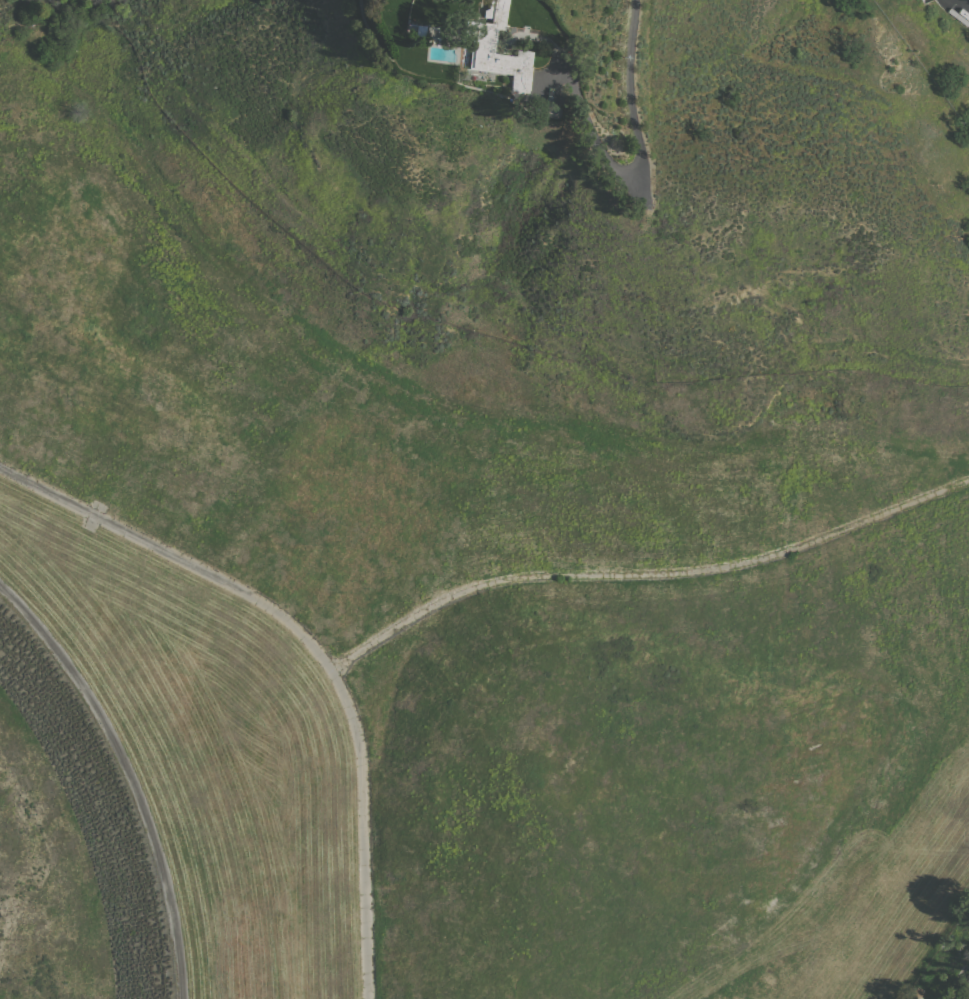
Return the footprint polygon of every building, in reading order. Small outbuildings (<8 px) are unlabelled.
[(488,8),(489,0),(508,0),(504,31),(496,30),(493,53),(515,55),(516,49),(532,51),(526,92),(509,90),(510,80),(504,80),(505,73),(468,69),(472,41),(414,34),(414,31),(406,30),(407,23),(464,30),(465,20),(490,23),(491,18),(484,17),(483,17),(484,10),(488,8)] [(923,996),(921,998),(909,998),(915,990),(923,996)]
